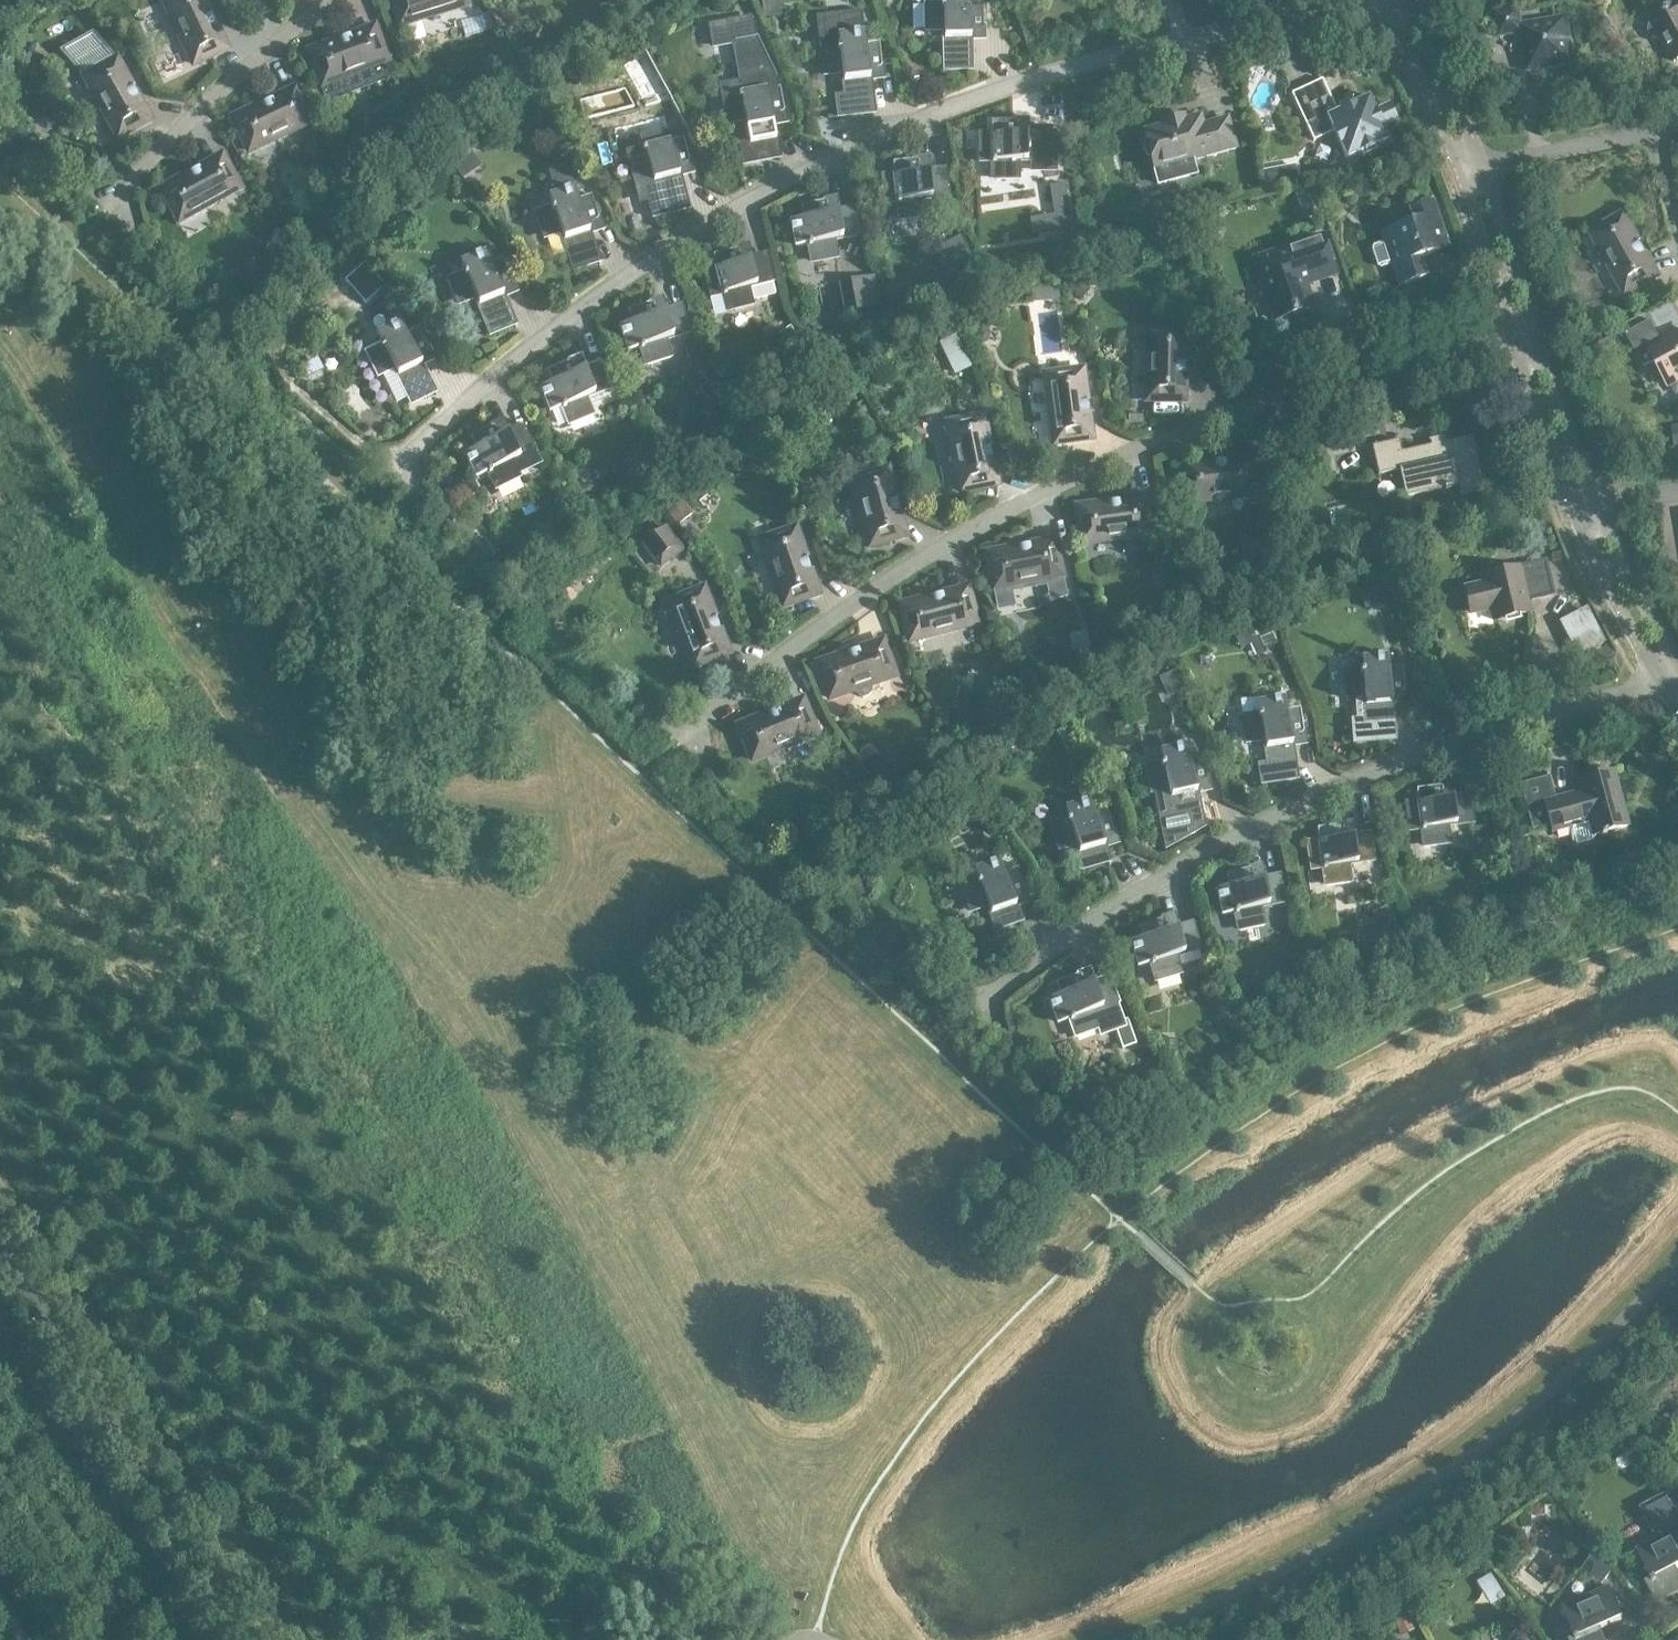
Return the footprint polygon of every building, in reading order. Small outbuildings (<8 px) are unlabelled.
[(195,65),(227,50),(204,0),(166,0),(165,0),(177,27),(177,31),(178,34),(180,37),(183,39),(195,65)] [(252,22),(277,12),(272,0),(243,0),(252,22)] [(396,11),(400,24),(413,20),(428,16),(432,17),(436,16),(439,15),(441,12),(468,3),(467,0),(393,0),(396,11)] [(984,26),(984,3),(970,4),(970,0),(944,0),(944,4),(926,5),(927,30),(944,30),(945,68),(941,69),(941,70),(970,69),(971,74),(972,74),(971,29),(981,29),(983,29),(983,28),(984,27),(984,26)] [(1661,37),(1674,62),(1677,60),(1677,0),(1668,0),(1662,3),(1666,10),(1650,19),(1653,23),(1651,23),(1650,25),(1649,26),(1648,28),(1648,29),(1648,31),(1649,33),(1649,34),(1650,36),(1651,37),(1653,37),(1655,38),(1656,38),(1658,38),(1659,38),(1661,37)] [(1522,33),(1528,71),(1574,64),(1566,18),(1522,25),(1519,9),(1494,13),(1498,37),(1522,33)] [(827,49),(822,49),(825,75),(843,72),(846,96),(837,97),(839,116),(874,112),(869,70),(880,68),(881,68),(881,67),(882,67),(882,66),(882,65),(879,42),(866,44),(862,11),(858,12),(859,15),(840,17),(840,19),(824,21),(827,49)] [(752,15),(707,23),(711,46),(734,41),(741,83),(722,86),(728,123),(746,120),(750,143),(741,145),(745,163),(779,157),(772,115),(782,113),(783,113),(783,112),(784,112),(784,111),(784,110),(780,87),(776,88),(774,77),(776,76),(757,37),(756,37),(752,15)] [(914,40),(924,39),(923,17),(912,17),(914,40)] [(376,27),(309,52),(322,85),(349,75),(353,76),(357,75),(360,73),(362,70),(388,60),(376,27)] [(90,37),(65,51),(89,75),(86,77),(100,102),(99,106),(100,109),(103,112),(106,113),(120,138),(151,121),(116,59),(113,61),(90,37)] [(1292,94),(1314,141),(1334,132),(1346,159),(1389,139),(1382,124),(1386,123),(1380,110),(1376,111),(1369,97),(1337,112),(1322,80),(1292,94)] [(233,119),(242,139),(248,151),(252,151),(256,150),(258,148),(261,145),(275,138),(279,139),(282,138),(285,136),(287,133),(312,120),(297,88),(233,119)] [(1159,184),(1160,184),(1197,174),(1193,161),(1236,149),(1228,119),(1203,126),(1200,117),(1184,121),(1183,116),(1175,118),(1177,123),(1144,132),(1159,184)] [(1018,161),(1032,160),(1032,170),(1055,170),(1054,134),(1018,134),(1018,124),(1018,123),(1017,122),(1016,121),(1015,121),(992,121),(992,135),(976,135),(976,136),(981,136),(981,161),(993,161),(993,179),(1018,178),(1018,161)] [(646,148),(628,153),(642,205),(651,203),(654,217),(688,208),(677,166),(687,164),(688,164),(688,163),(689,163),(689,162),(690,161),(690,160),(684,138),(671,141),(667,126),(666,126),(667,131),(643,137),(646,148)] [(224,156),(161,190),(178,221),(204,207),(208,207),(211,206),(214,204),(216,200),(241,187),(224,156)] [(917,160),(916,160),(893,162),(895,175),(879,177),(879,178),(883,178),(886,203),(898,201),(900,219),(925,216),(923,199),(948,196),(945,170),(920,172),(919,162),(918,161),(918,160),(917,160)] [(601,266),(587,224),(597,220),(598,220),(598,219),(599,218),(599,217),(592,195),(579,199),(567,164),(566,164),(568,169),(552,174),(559,194),(551,196),(554,207),(537,213),(545,237),(562,232),(574,268),(570,270),(570,271),(598,262),(600,266),(601,266)] [(1280,168),(1263,172),(1267,190),(1284,187),(1280,168)] [(1062,180),(1053,180),(1053,190),(1063,190),(1062,180)] [(824,201),(823,201),(801,205),(804,218),(788,221),(788,223),(793,222),(797,246),(809,244),(812,262),(837,257),(834,240),(859,235),(854,209),(829,214),(827,204),(827,203),(826,202),(825,201),(824,201)] [(1414,222),(1381,233),(1384,243),(1374,246),(1372,249),(1378,266),(1381,268),(1391,264),(1398,286),(1427,277),(1420,258),(1449,248),(1433,201),(1410,208),(1414,222)] [(1627,294),(1658,277),(1623,215),(1592,232),(1606,258),(1606,262),(1607,265),(1609,268),(1613,269),(1627,294)] [(1254,260),(1275,320),(1292,314),(1292,315),(1296,313),(1296,312),(1313,307),(1305,283),(1311,280),(1312,282),(1313,282),(1312,280),(1334,272),(1335,274),(1336,274),(1323,236),(1254,260)] [(961,238),(936,251),(950,275),(974,262),(961,238)] [(517,328),(500,287),(511,283),(511,282),(512,282),(512,281),(512,280),(503,259),(491,264),(485,249),(484,249),(485,253),(462,262),(467,273),(450,280),(459,304),(476,297),(490,333),(486,335),(487,336),(514,325),(516,329),(517,328)] [(717,268),(701,272),(701,273),(706,272),(712,296),(723,293),(728,311),(753,304),(751,298),(775,292),(766,255),(741,261),(739,252),(739,251),(738,251),(738,250),(737,250),(737,249),(736,249),(735,249),(713,255),(717,268)] [(386,287),(365,263),(345,281),(366,304),(386,287)] [(1079,275),(1068,289),(1079,298),(1091,283),(1079,275)] [(876,278),(837,285),(843,315),(881,308),(876,278)] [(651,303),(650,303),(628,310),(633,322),(617,327),(617,329),(622,327),(630,351),(641,347),(646,364),(671,356),(665,340),(689,332),(681,307),(657,314),(654,305),(654,304),(653,303),(652,303),(651,303)] [(438,396),(418,356),(428,351),(429,350),(429,349),(429,348),(419,327),(407,333),(400,319),(399,319),(400,323),(378,334),(383,345),(367,353),(378,376),(394,368),(411,402),(407,404),(408,405),(435,392),(436,396),(438,396)] [(985,322),(972,328),(980,344),(987,341),(990,331),(985,322)] [(790,329),(778,337),(783,344),(794,337),(790,329)] [(1185,331),(1150,330),(1149,359),(1147,363),(1146,366),(1147,369),(1149,373),(1148,401),(1184,402),(1185,331)] [(955,332),(938,340),(954,372),(971,364),(955,332)] [(1663,344),(1657,332),(1632,346),(1644,367),(1655,361),(1667,385),(1677,379),(1677,336),(1663,344)] [(1606,343),(1590,350),(1595,361),(1611,353),(1606,343)] [(570,362),(569,362),(548,370),(553,383),(538,389),(538,390),(543,388),(552,411),(562,407),(569,424),(593,414),(586,398),(609,389),(610,393),(611,392),(601,365),(605,363),(604,362),(577,373),(573,363),(572,362),(571,362),(570,362)] [(710,368),(702,373),(710,384),(717,379),(710,368)] [(1082,369),(1060,372),(1047,374),(1051,403),(1049,407),(1049,410),(1050,413),(1053,416),(1056,444),(1091,440),(1082,369)] [(717,379),(710,384),(719,396),(726,392),(717,379)] [(983,416),(961,420),(948,423),(954,452),(952,455),(952,459),(954,462),(957,465),(962,492),(997,485),(983,416)] [(492,426),(491,427),(471,436),(477,448),(463,455),(463,457),(467,455),(478,477),(489,472),(496,488),(519,477),(512,461),(533,450),(535,454),(536,454),(523,427),(527,425),(527,424),(499,437),(494,427),(493,427),(493,426),(492,426)] [(1399,440),(1372,446),(1379,475),(1399,470),(1406,497),(1445,488),(1445,490),(1451,489),(1451,487),(1459,485),(1461,496),(1485,490),(1473,436),(1445,442),(1444,438),(1445,438),(1445,437),(1429,440),(1429,442),(1431,441),(1431,446),(1402,452),(1399,440)] [(1253,459),(1182,466),(1186,502),(1215,499),(1219,500),(1222,501),(1225,500),(1228,497),(1257,494),(1253,459)] [(887,468),(853,478),(861,506),(859,510),(860,513),(861,516),(864,519),(872,546),(906,537),(887,468)] [(683,498),(667,509),(677,524),(693,512),(683,498)] [(1147,499),(1076,508),(1081,543),(1110,539),(1114,541),(1117,541),(1120,540),(1123,537),(1151,534),(1147,499)] [(795,528),(761,540),(771,567),(770,571),(771,575),(772,578),(776,580),(785,607),(818,595),(795,528)] [(681,556),(664,534),(643,551),(660,573),(681,556)] [(1056,541),(986,554),(993,589),(1022,583),(1026,585),(1029,585),(1032,584),(1035,581),(1063,575),(1056,541)] [(1560,553),(1552,554),(1553,563),(1561,561),(1560,553)] [(1519,567),(1512,569),(1484,576),(1486,584),(1465,589),(1470,613),(1492,608),(1495,621),(1529,613),(1527,600),(1552,594),(1545,562),(1519,568),(1519,567)] [(1181,566),(1165,573),(1170,586),(1187,579),(1181,566)] [(1386,583),(1361,591),(1368,608),(1370,607),(1383,602),(1392,599),(1386,583)] [(703,588),(670,601),(681,628),(680,632),(681,635),(682,638),(686,640),(696,667),(710,661),(713,670),(730,664),(726,655),(729,654),(703,588)] [(900,606),(906,627),(909,640),(938,633),(942,634),(945,634),(948,632),(951,629),(978,622),(969,588),(900,606)] [(1602,639),(1585,608),(1562,620),(1578,651),(1602,639)] [(1272,634),(1260,640),(1264,648),(1276,642),(1272,634)] [(817,665),(824,685),(829,698),(852,690),(854,696),(858,699),(861,699),(868,697),(871,695),(871,690),(869,684),(896,675),(885,642),(817,665)] [(1365,696),(1367,721),(1354,722),(1355,743),(1395,740),(1391,694),(1402,693),(1403,693),(1404,692),(1404,691),(1404,690),(1403,668),(1389,669),(1388,652),(1387,652),(1387,657),(1362,659),(1363,671),(1345,672),(1347,698),(1365,696)] [(1171,672),(1155,681),(1164,697),(1169,699),(1182,693),(1171,672)] [(1265,740),(1268,764),(1258,766),(1260,783),(1297,778),(1291,736),(1301,734),(1302,734),(1303,733),(1303,732),(1304,732),(1304,731),(1300,708),(1287,710),(1285,694),(1284,695),(1284,699),(1260,703),(1261,714),(1243,717),(1247,742),(1265,740)] [(738,727),(752,760),(779,749),(783,750),(786,749),(789,747),(791,744),(818,733),(804,700),(738,727)] [(1067,723),(1055,728),(1063,746),(1075,741),(1067,723)] [(1204,826),(1195,783),(1205,781),(1206,780),(1207,779),(1207,778),(1207,777),(1203,755),(1190,758),(1186,742),(1185,742),(1186,747),(1162,752),(1164,763),(1146,767),(1152,792),(1155,791),(1167,847),(1204,826)] [(847,749),(835,757),(843,768),(855,760),(847,749)] [(869,756),(865,765),(869,771),(879,770),(883,761),(879,755),(869,756)] [(1583,793),(1555,800),(1549,777),(1521,784),(1533,829),(1550,825),(1552,831),(1569,827),(1573,842),(1577,844),(1592,840),(1594,836),(1601,834),(1601,837),(1606,835),(1606,833),(1627,827),(1612,771),(1579,780),(1583,793)] [(1407,805),(1410,830),(1422,828),(1424,846),(1449,843),(1447,825),(1472,822),(1469,796),(1444,799),(1442,788),(1442,787),(1441,787),(1440,786),(1439,786),(1417,789),(1418,802),(1402,804),(1403,806),(1407,805)] [(1114,831),(1114,830),(1108,809),(1095,812),(1091,797),(1089,797),(1091,802),(1067,809),(1070,820),(1053,825),(1060,849),(1077,844),(1083,867),(1079,869),(1079,870),(1108,862),(1109,866),(1110,865),(1102,837),(1112,834),(1113,834),(1114,833),(1114,832),(1114,831)] [(1652,820),(1659,806),(1645,799),(1638,813),(1652,820)] [(1323,867),(1326,885),(1351,882),(1348,864),(1373,860),(1370,834),(1345,838),(1343,828),(1343,827),(1342,826),(1341,825),(1340,825),(1317,828),(1319,842),(1303,844),(1303,845),(1308,845),(1312,869),(1323,867)] [(1468,828),(1470,837),(1483,835),(1482,827),(1468,828)] [(1484,844),(1483,835),(1470,837),(1471,846),(1484,844)] [(1013,897),(1023,893),(1024,893),(1024,892),(1025,891),(1025,890),(1017,868),(1004,872),(999,857),(998,858),(999,862),(976,870),(980,881),(963,887),(971,911),(988,905),(996,928),(991,929),(992,931),(1020,921),(1021,925),(1023,925),(1013,897)] [(1219,890),(1224,915),(1235,912),(1239,930),(1264,924),(1260,907),(1284,902),(1285,906),(1286,906),(1280,877),(1284,876),(1284,875),(1255,881),(1252,871),(1252,870),(1251,869),(1250,869),(1249,869),(1227,874),(1230,887),(1214,890),(1214,891),(1219,890)] [(1376,921),(1391,914),(1384,899),(1370,905),(1376,921)] [(1151,963),(1156,980),(1180,973),(1176,956),(1198,950),(1200,954),(1201,953),(1193,925),(1197,924),(1197,923),(1168,931),(1165,921),(1165,920),(1164,919),(1163,919),(1162,919),(1140,925),(1144,938),(1128,942),(1128,944),(1133,942),(1140,966),(1151,963)] [(1122,1021),(1116,1003),(1118,1003),(1109,977),(1085,986),(1081,976),(1080,975),(1079,974),(1078,975),(1056,982),(1061,995),(1046,1000),(1046,1001),(1051,1000),(1059,1023),(1070,1019),(1076,1036),(1099,1028),(1101,1035),(1116,1030),(1123,1049),(1124,1049),(1123,1045),(1134,1041),(1135,1045),(1137,1044),(1128,1019),(1122,1021)] [(1175,1039),(1162,1040),(1162,1050),(1175,1050),(1175,1039)] [(1657,1603),(1677,1592),(1677,1571),(1674,1564),(1677,1562),(1677,1516),(1661,1498),(1651,1503),(1670,1538),(1663,1542),(1661,1538),(1637,1551),(1653,1582),(1647,1586),(1657,1603)] [(1611,1570),(1603,1563),(1596,1571),(1605,1578),(1611,1570)] [(1491,1572),(1477,1580),(1483,1590),(1497,1581),(1491,1572)] [(1563,1608),(1577,1639),(1606,1639),(1599,1624),(1607,1621),(1609,1625),(1624,1618),(1610,1588),(1595,1594),(1597,1598),(1589,1601),(1588,1598),(1563,1608)] [(1401,1639),(1414,1639),(1418,1638),(1408,1622),(1395,1630),(1401,1639)]
